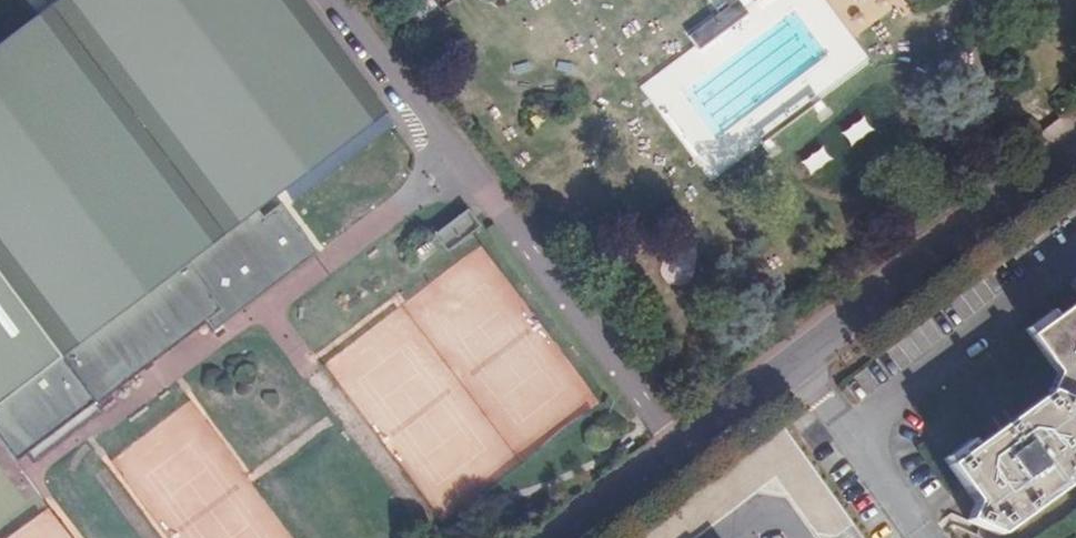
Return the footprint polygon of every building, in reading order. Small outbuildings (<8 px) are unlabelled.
[(0,42),(0,448),(16,469),(27,460),(35,470),(102,418),(96,409),(204,325),(213,337),(255,304),(316,256),(279,208),(261,221),(255,214),(383,117),(294,0),(55,0),(0,42)] [(639,92),(710,187),(870,67),(819,0),(761,0),(728,24),(639,92)] [(479,228),(466,210),(432,237),(446,254),(479,228)] [(1046,394),(1075,408),(1075,298),(1028,334),(1056,374),(1046,394)] [(1046,394),(947,465),(975,503),(968,517),(999,534),(1075,476),(1075,433),(1070,425),(1075,414),(1075,408),(1046,394)] [(780,427),(634,537),(692,537),(776,475),(821,537),(836,537),(852,526),(780,427)]
